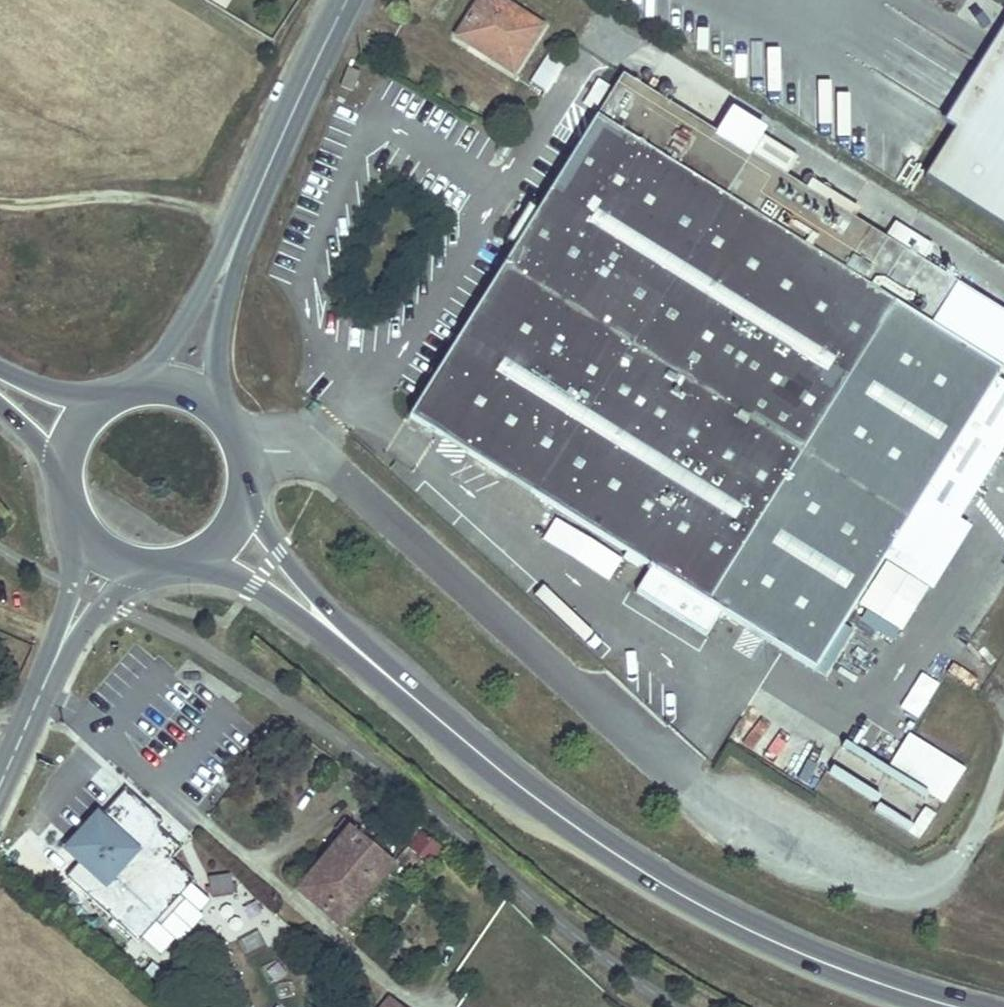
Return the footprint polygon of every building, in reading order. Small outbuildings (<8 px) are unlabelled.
[(508,0),(467,0),(450,26),(504,63),(535,18),(508,0)] [(542,43),(523,73),(539,84),(557,52),(542,43)] [(925,173),(1003,223),(1003,48),(925,173)] [(618,64),(537,192),(529,187),(509,223),(516,227),(507,241),(406,396),(401,403),(635,555),(620,579),(689,624),(705,601),(751,630),(797,661),(906,493),(942,516),(1003,421),(1003,386),(985,374),(1003,344),(1003,313),(912,253),(878,232),(779,168),(790,150),(755,128),(744,145),(618,64)] [(888,217),(878,232),(912,253),(921,239),(888,217)] [(906,493),(869,551),(904,574),(942,516),(906,493)] [(892,647),(899,634),(871,618),(864,630),(892,647)] [(917,722),(938,686),(919,675),(898,710),(917,722)] [(941,807),(962,774),(907,738),(885,771),(941,807)] [(141,848),(98,808),(64,845),(107,884),(141,848)] [(367,836),(351,823),(298,887),(343,925),(396,860),(383,849),(367,836)] [(393,837),(377,824),(367,836),(383,849),(393,837)] [(446,847),(421,829),(410,844),(435,863),(446,847)] [(230,878),(207,877),(206,896),(229,897),(230,878)] [(391,997),(382,1006),(402,1006),(391,997)]
